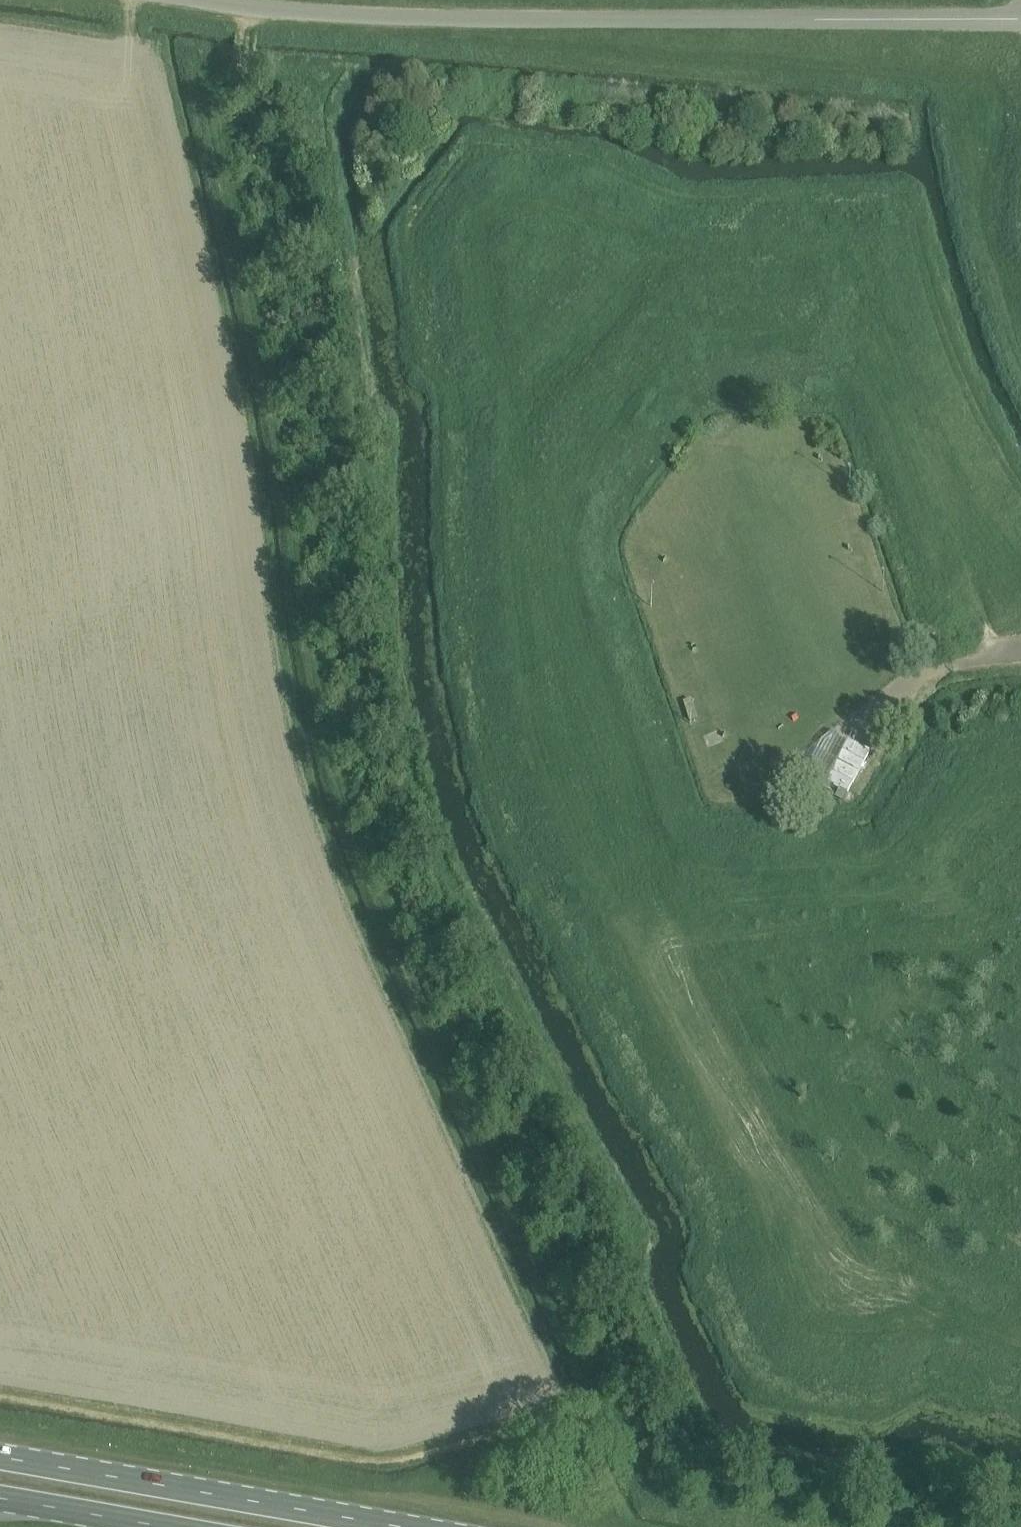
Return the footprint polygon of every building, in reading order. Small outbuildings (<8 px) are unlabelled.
[(846,737),(822,783),(851,798),(875,753),(846,737)]
